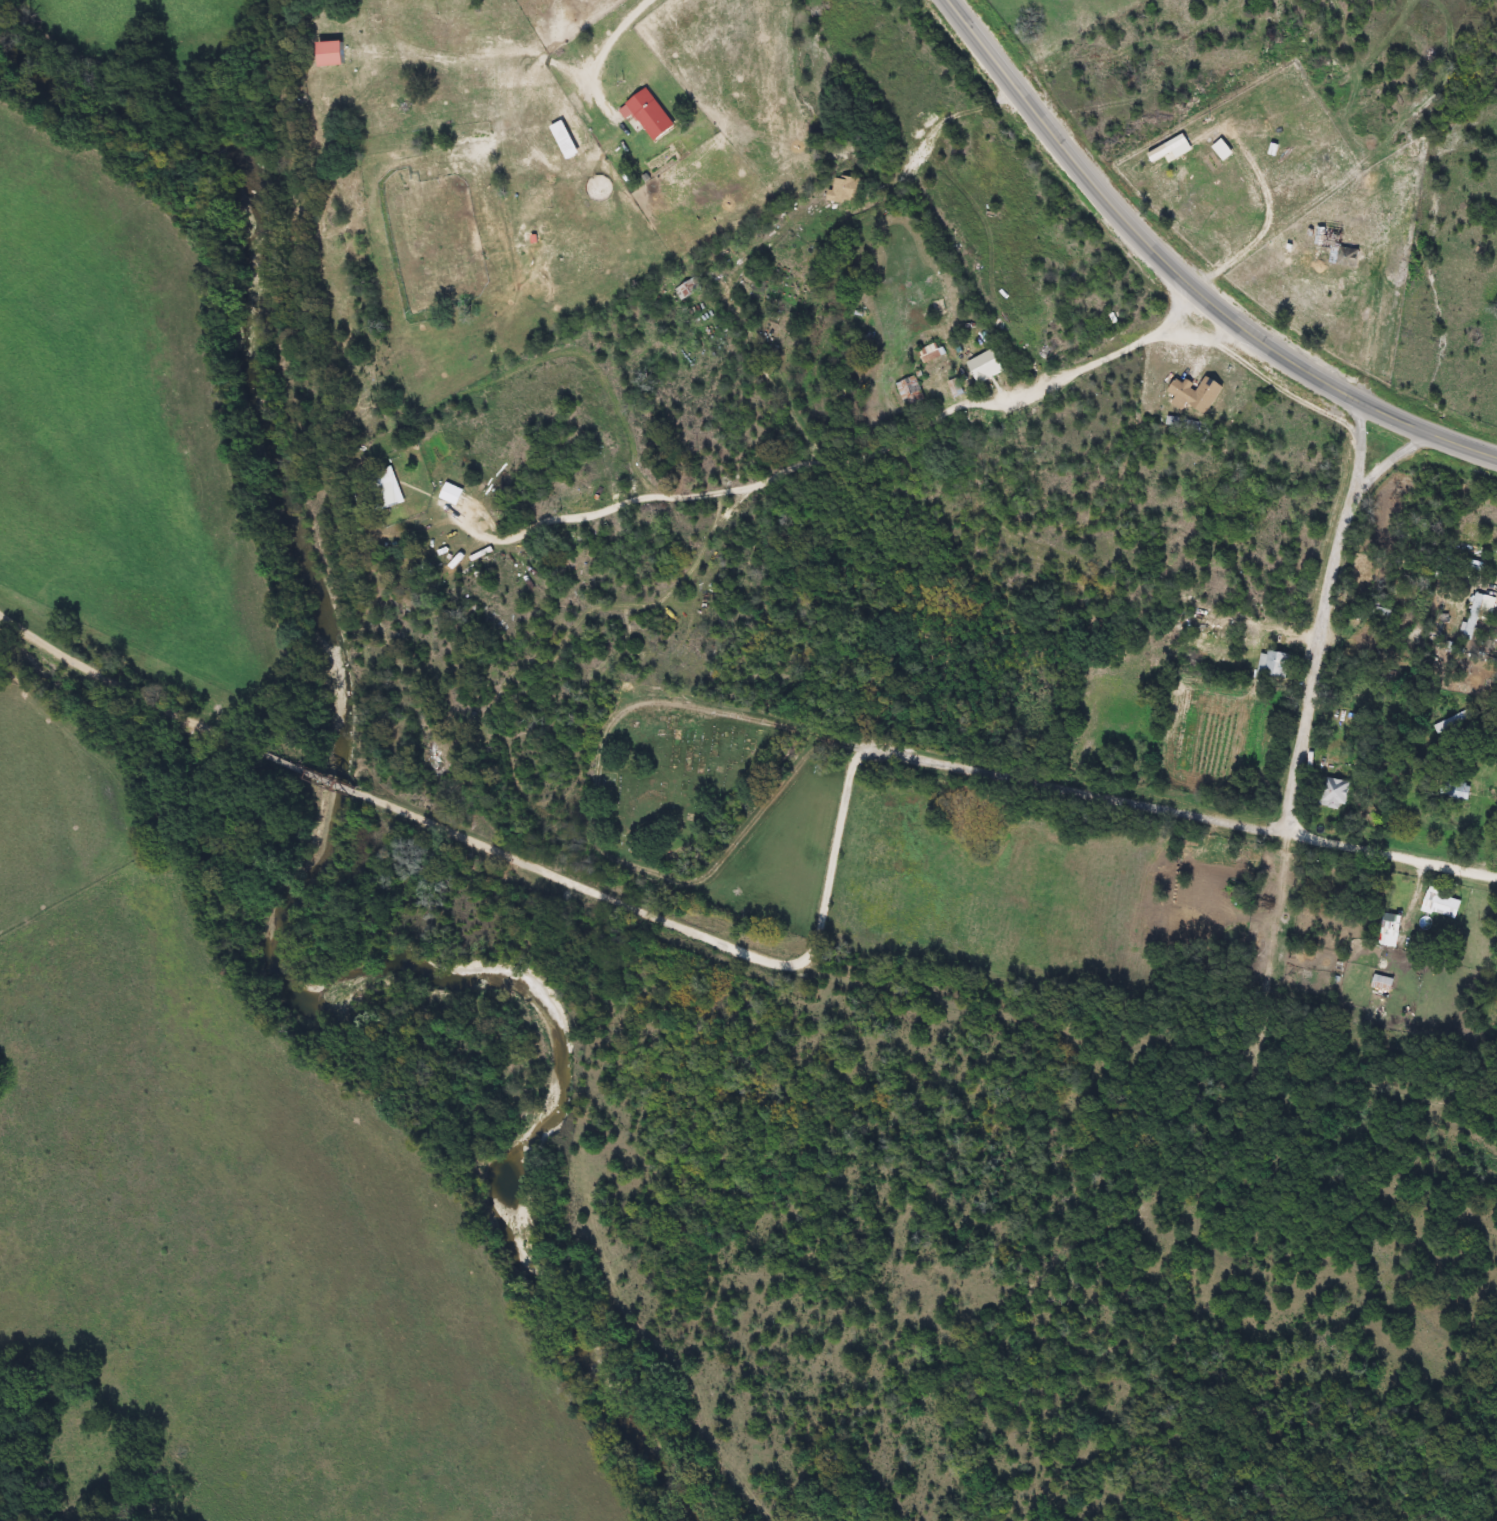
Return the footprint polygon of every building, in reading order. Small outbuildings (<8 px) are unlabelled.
[(318,67),(317,42),(341,41),(342,66),(318,67)] [(625,121),(617,110),(646,88),(674,127),(652,143),(632,116),(625,121)] [(828,202),(831,175),(860,179),(856,206),(828,202)] [(1313,243),(1318,227),(1344,235),(1337,260),(1328,257),(1331,249),(1313,243)] [(1344,264),(1346,250),(1357,251),(1355,265),(1344,264)] [(966,363),(992,350),(1003,372),(978,385),(966,363)] [(1223,386),(1206,416),(1186,405),(1183,411),(1171,404),(1175,397),(1166,392),(1175,377),(1197,390),(1204,376),(1223,386)] [(389,467),(403,502),(382,511),(368,476),(389,467)] [(1392,612),(1389,619),(1374,613),(1376,606),(1392,612)] [(1259,654),(1285,654),(1285,679),(1259,679),(1259,654)] [(1347,780),(1347,807),(1319,806),(1319,780),(1347,780)] [(1422,910),(1427,891),(1461,901),(1455,920),(1422,910)] [(1393,979),(1389,993),(1370,989),(1374,974),(1393,979)]
